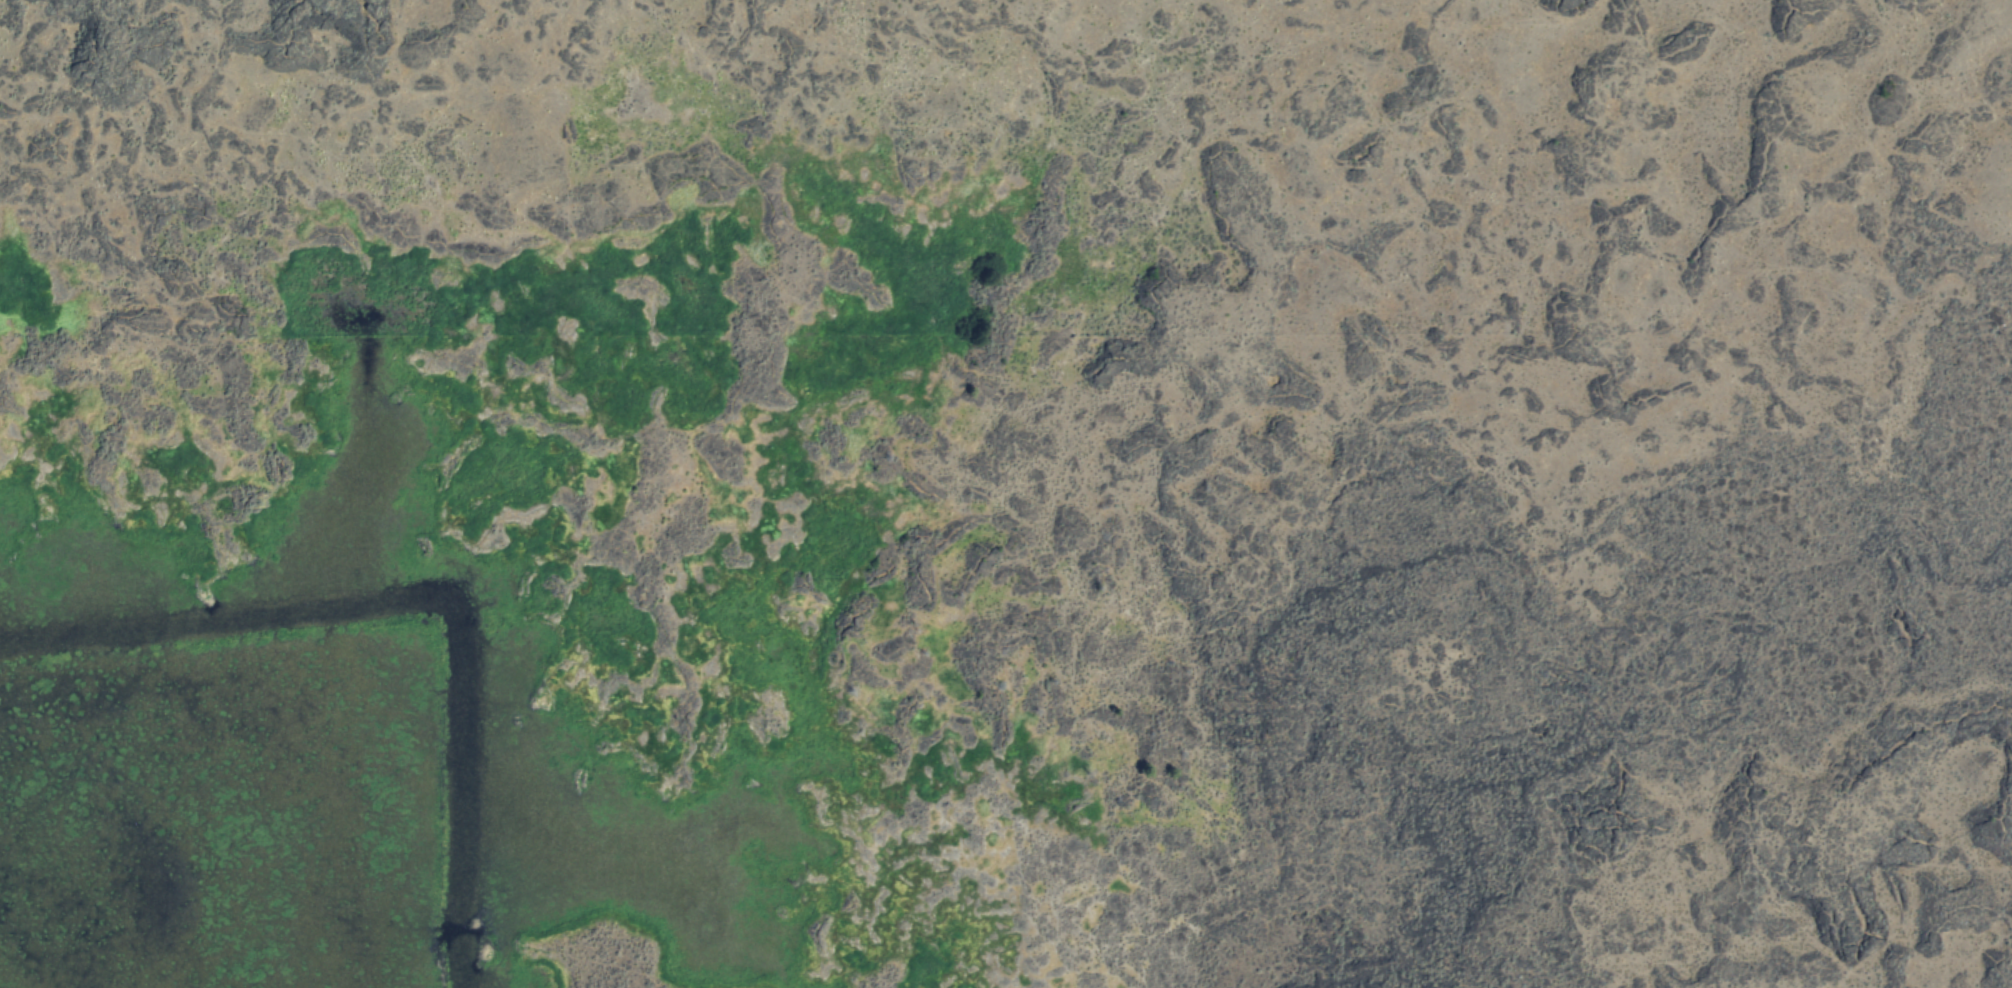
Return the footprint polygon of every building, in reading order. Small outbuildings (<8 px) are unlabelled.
[(1556,5),(1570,10),(1574,0),(1558,0),(1556,5)]
